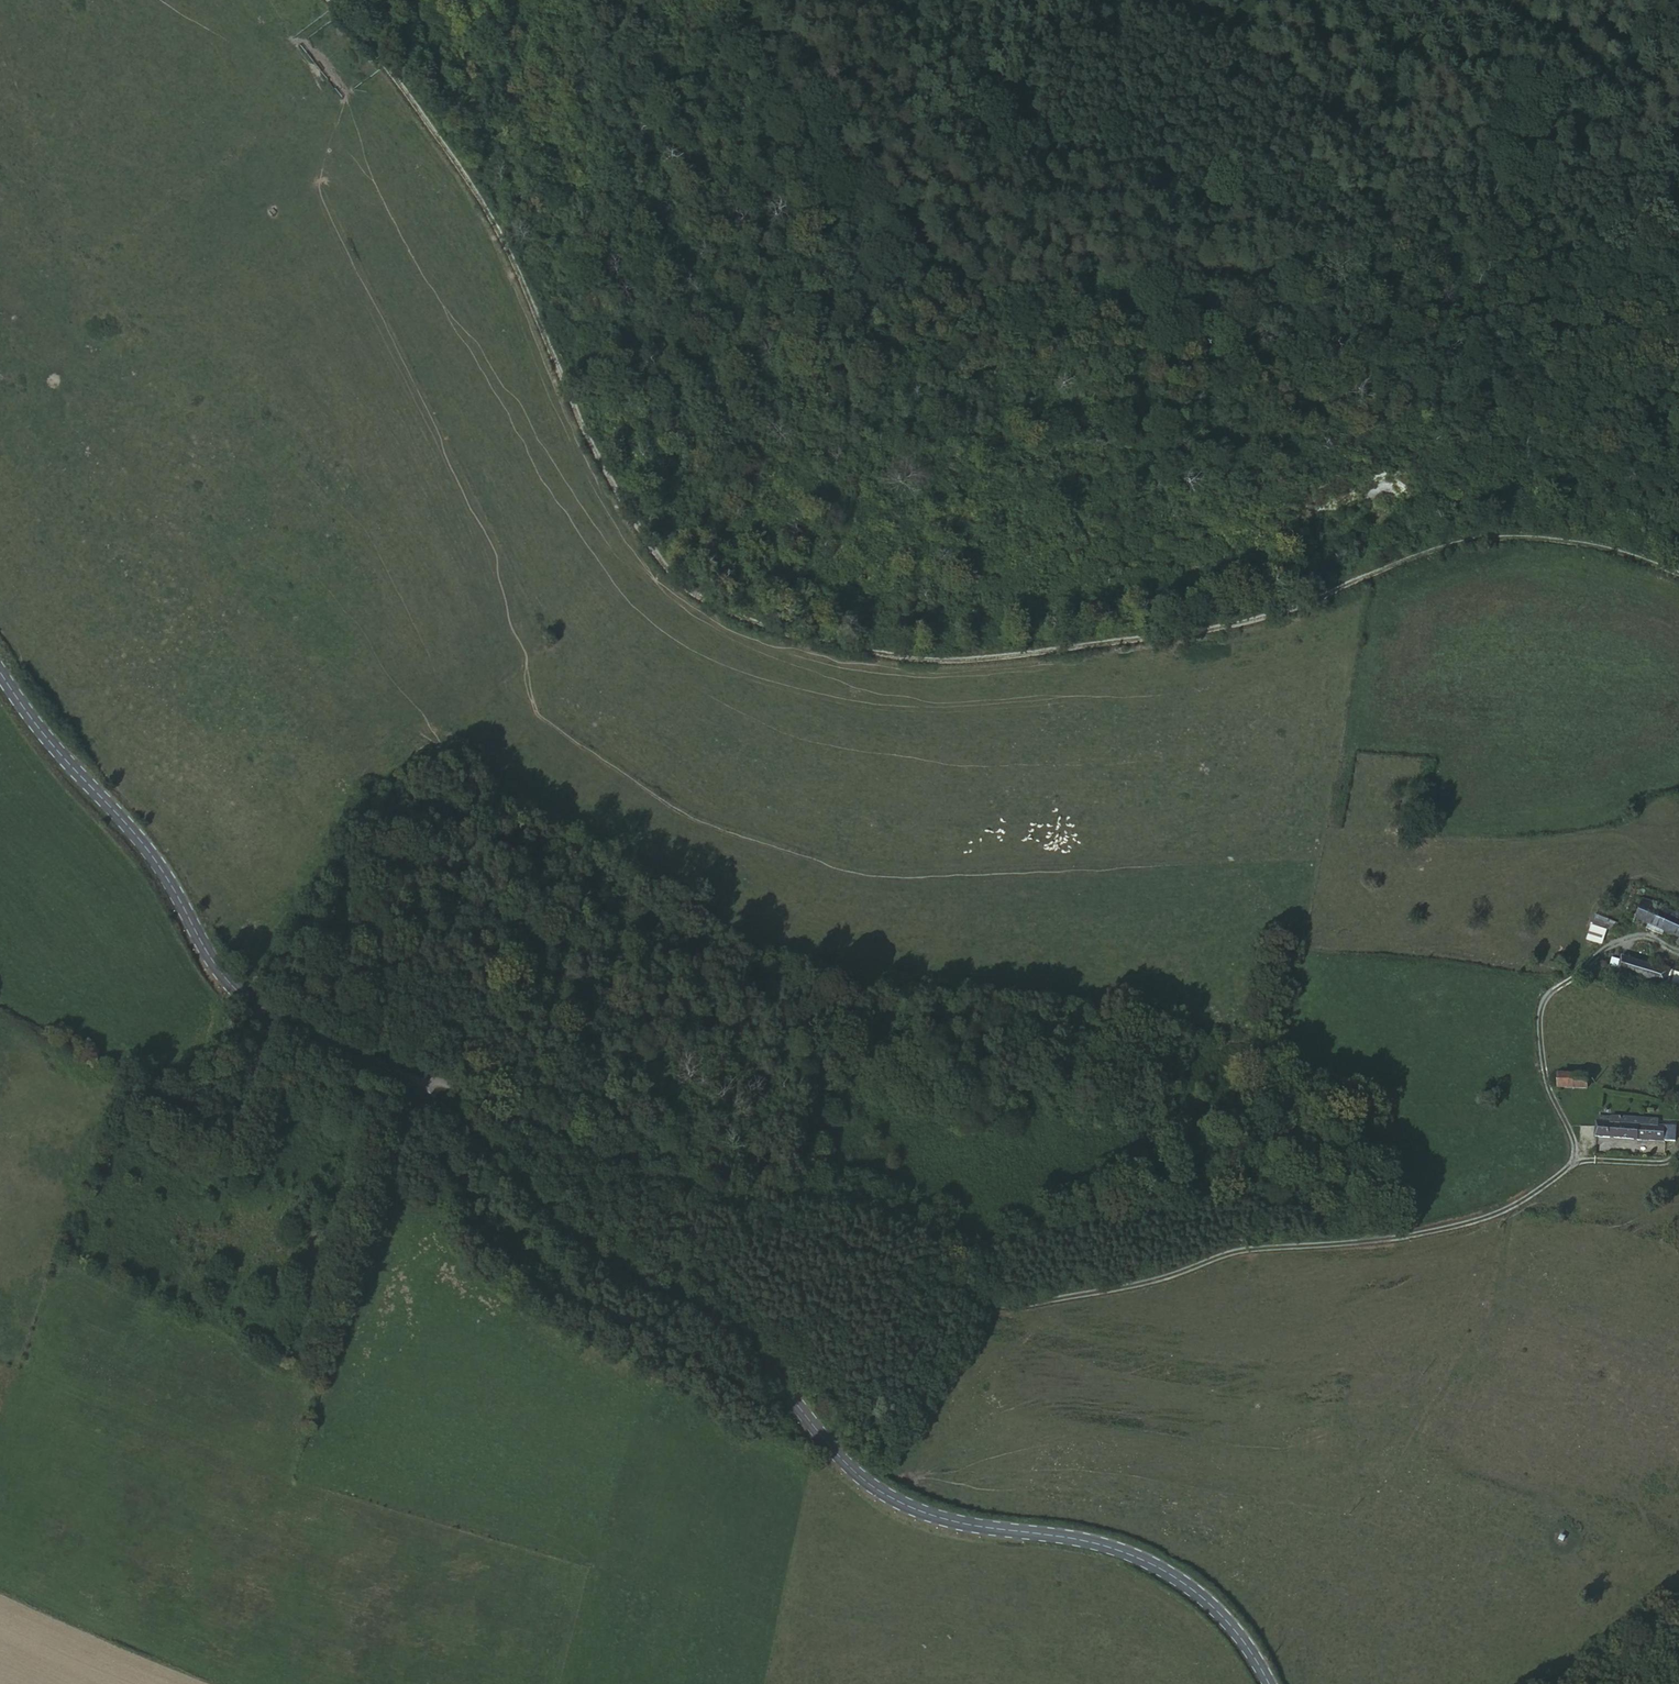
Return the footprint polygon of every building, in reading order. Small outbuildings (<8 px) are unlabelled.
[(1639,925),(1645,910),(1656,913),(1654,918),(1660,920),(1661,916),(1678,922),(1677,926),(1678,927),(1678,917),(1638,901),(1632,922),(1639,925)] [(1639,925),(1678,939),(1678,927),(1677,926),(1678,922),(1661,916),(1660,920),(1654,918),(1656,913),(1645,910),(1639,925)] [(1614,923),(1593,916),(1584,940),(1599,945),(1604,931),(1611,933),(1614,923)] [(1624,966),(1627,957),(1620,955),(1617,963),(1624,966)] [(1623,967),(1665,982),(1669,969),(1628,955),(1627,957),(1624,966),(1623,967)] [(1678,978),(1678,973),(1669,969),(1665,982),(1676,986),(1678,978)] [(1559,1077),(1559,1085),(1559,1090),(1586,1090),(1587,1077),(1559,1077)] [(1621,1127),(1595,1126),(1594,1138),(1621,1139),(1621,1127)] [(1624,1127),(1621,1127),(1621,1139),(1638,1140),(1639,1127),(1624,1127)] [(1663,1128),(1639,1127),(1638,1140),(1663,1141),(1663,1129),(1663,1128)] [(1675,1129),(1663,1129),(1663,1141),(1674,1140),(1675,1129)]
